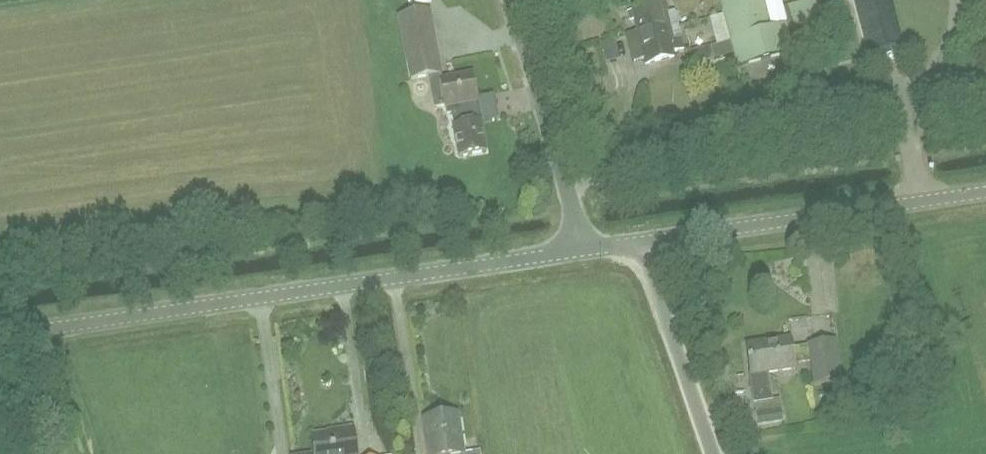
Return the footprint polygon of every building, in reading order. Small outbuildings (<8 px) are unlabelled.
[(667,13),(664,0),(638,0),(629,2),(636,32),(626,35),(632,62),(643,59),(644,64),(674,57),(672,52),(683,49),(680,37),(681,37),(674,11),(667,13)] [(723,14),(713,16),(720,43),(710,46),(714,60),(734,54),(737,66),(787,52),(780,27),(769,30),(761,0),(719,0),(723,14)] [(784,7),(791,31),(824,21),(817,0),(808,0),(784,7)] [(903,52),(889,0),(855,0),(872,61),(883,58),(884,62),(893,59),(892,55),(903,52)] [(441,81),(440,74),(428,11),(398,17),(410,80),(428,76),(434,108),(445,106),(445,107),(449,106),(451,119),(478,113),(476,101),(471,75),(441,81)] [(478,113),(451,119),(453,126),(452,126),(458,157),(486,152),(480,121),(478,113)] [(818,131),(816,118),(804,119),(806,133),(818,131)] [(791,339),(746,346),(750,375),(750,376),(754,404),(771,401),(767,373),(795,369),(794,364),(810,362),(814,386),(841,382),(836,341),(808,345),(808,347),(792,349),(791,339)] [(780,400),(771,401),(754,404),(757,426),(783,422),(780,400)] [(457,413),(423,418),(428,453),(463,453),(457,413)] [(352,429),(334,432),(334,434),(311,437),(313,453),(355,453),(352,429)]
